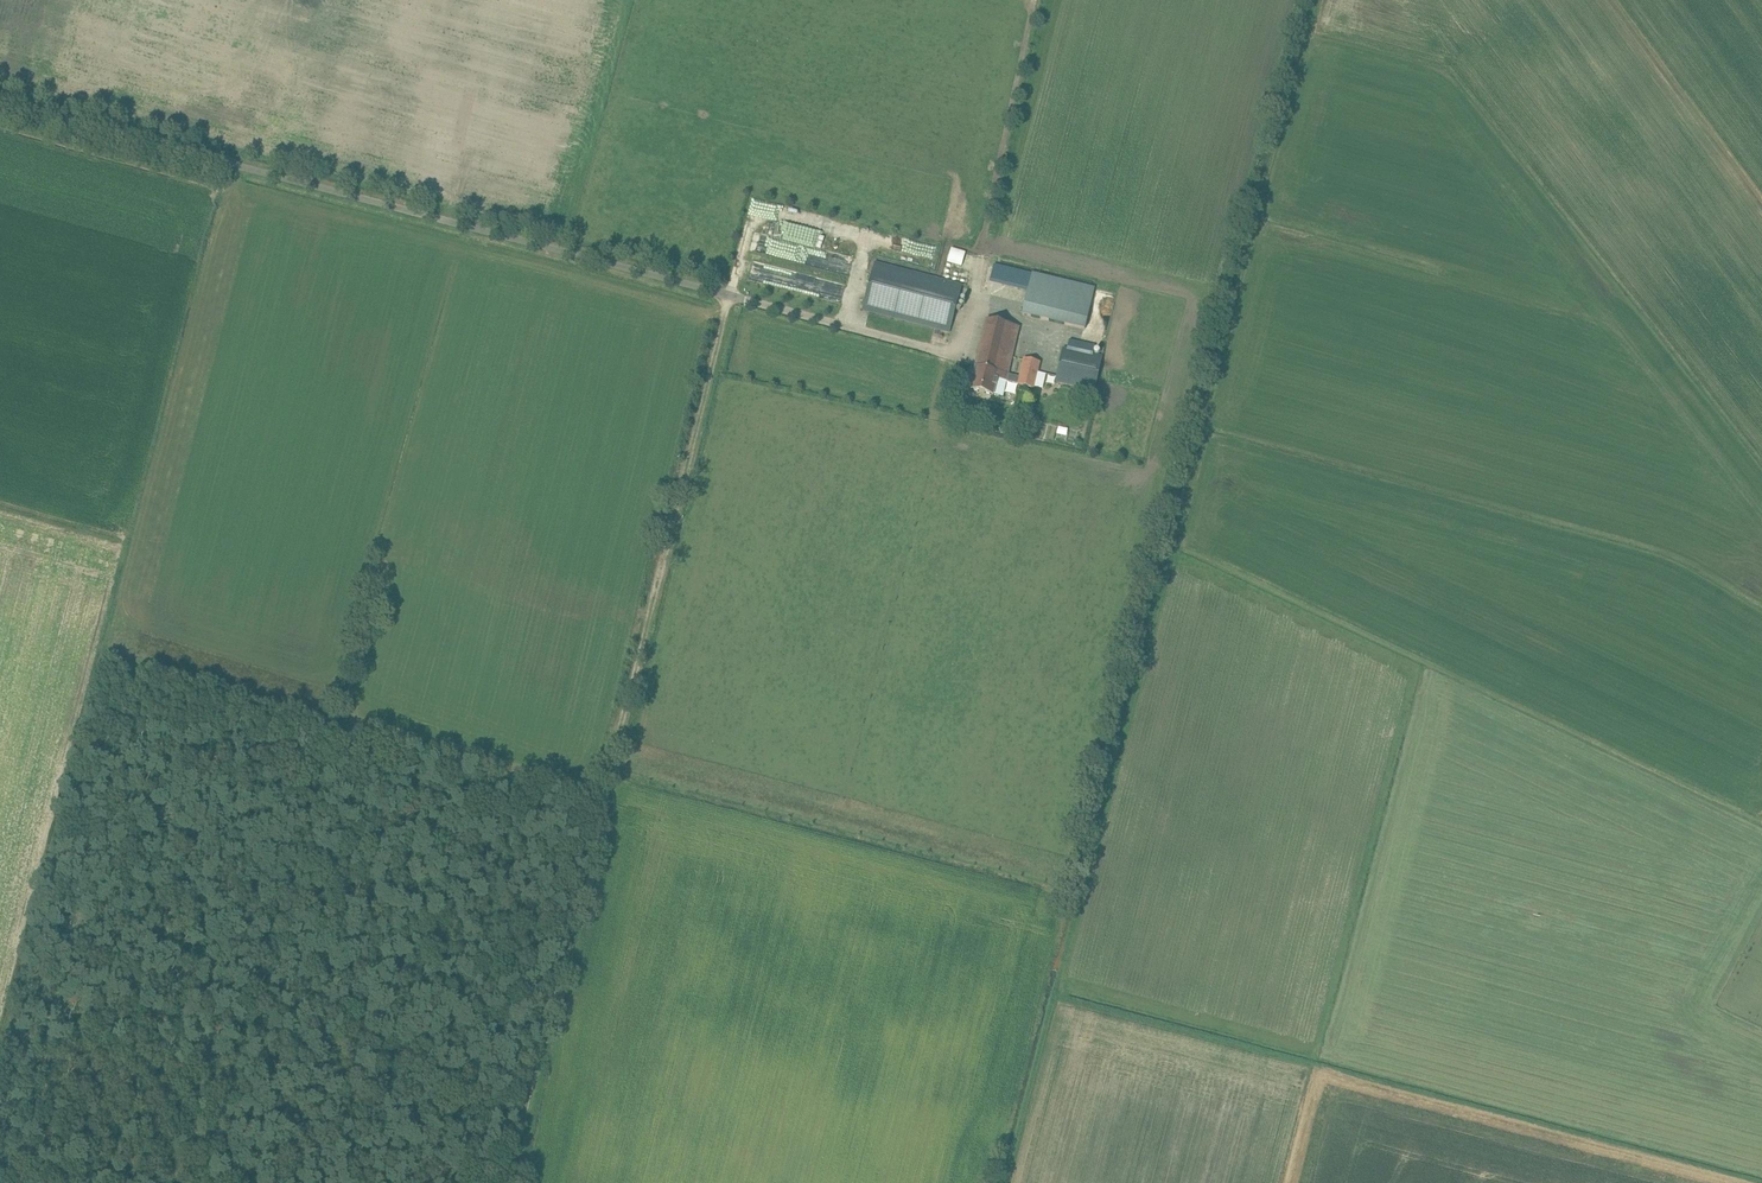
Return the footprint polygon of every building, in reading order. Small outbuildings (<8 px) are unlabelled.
[(863,309),(950,332),(962,285),(876,263),(863,309)] [(1031,274),(1022,314),(1031,316),(1085,328),(1094,288),(1040,276),(1031,274)] [(976,366),(971,389),(982,392),(994,395),(997,380),(1033,388),(1034,386),(1043,388),(1046,374),(1037,372),(1039,364),(1024,361),(1020,378),(1008,376),(1019,328),(998,323),(987,320),(976,366)] [(1056,384),(1095,392),(1103,356),(1063,348),(1056,384)] [(891,391),(888,407),(903,410),(907,395),(891,391)] [(742,408),(740,414),(763,418),(764,412),(742,408)]
